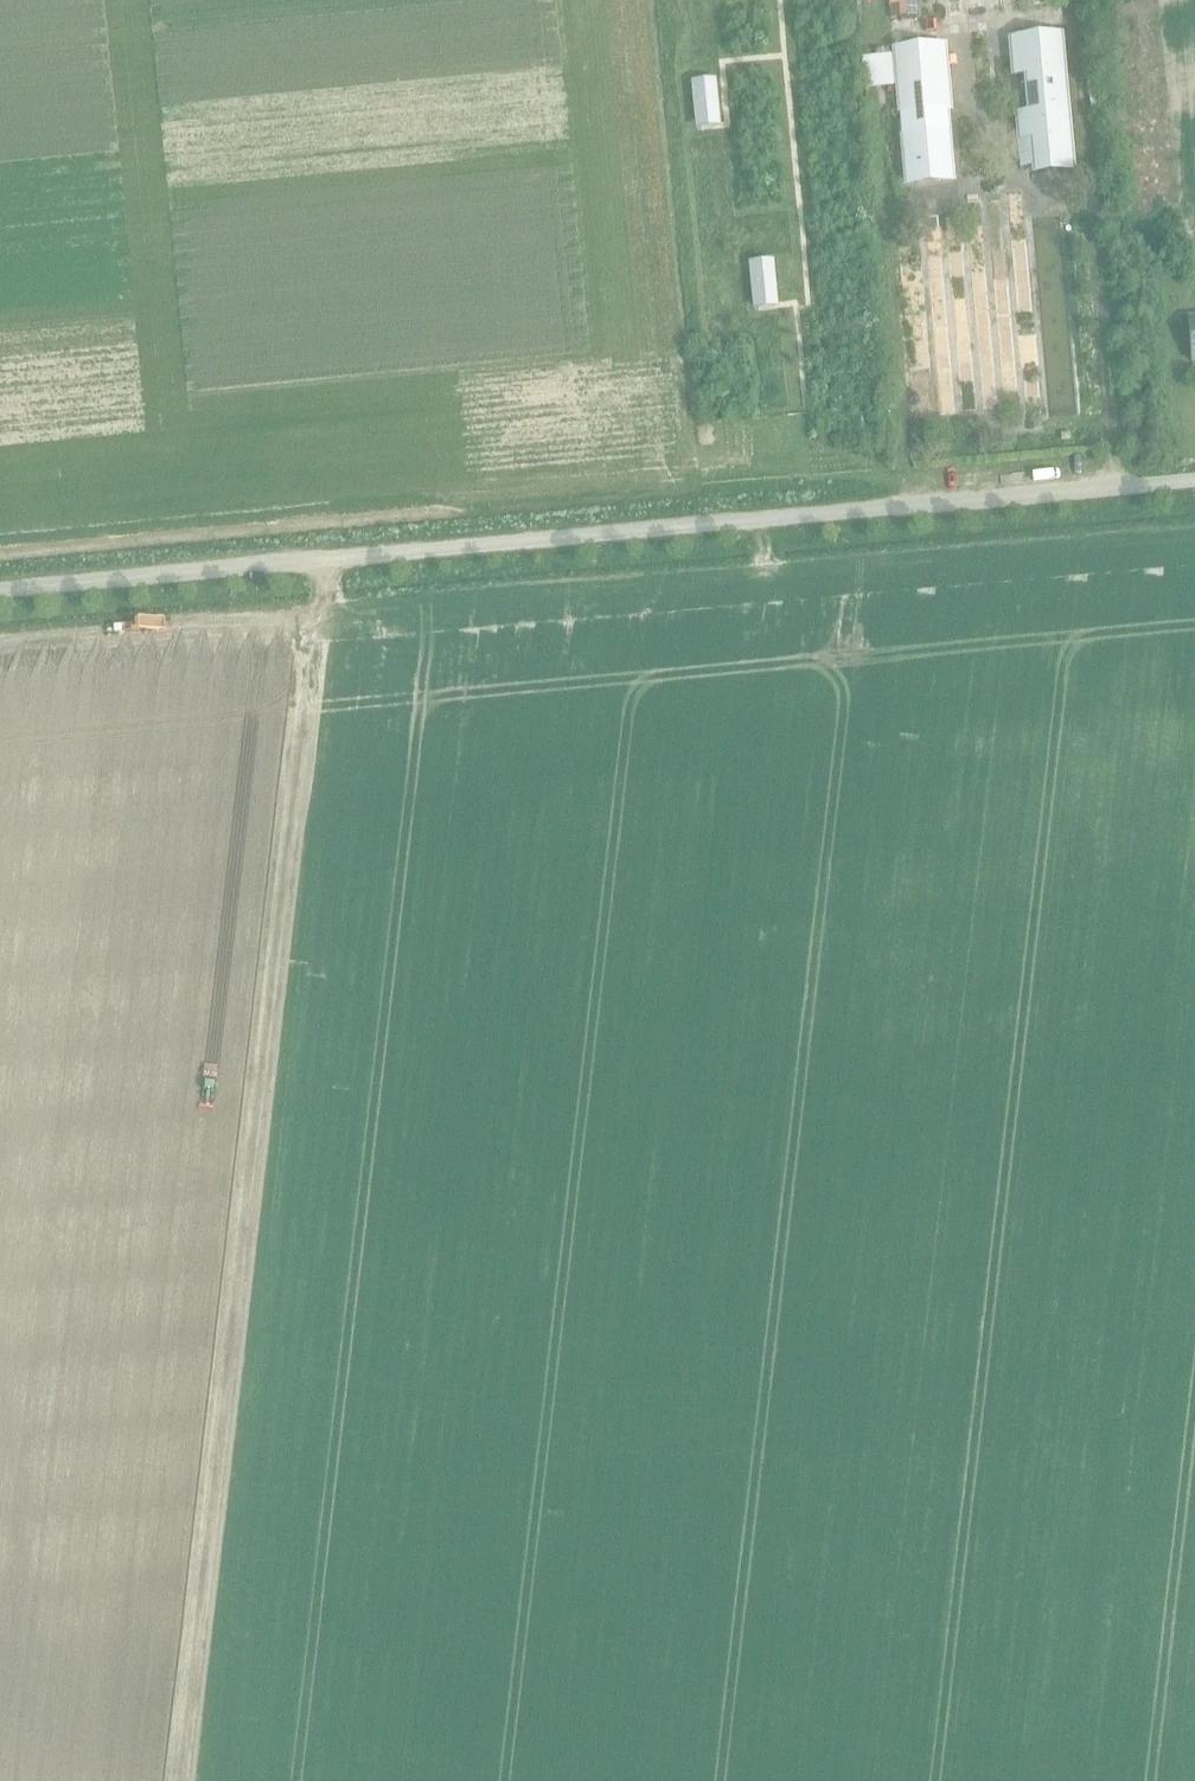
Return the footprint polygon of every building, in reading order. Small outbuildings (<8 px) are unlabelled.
[(890,5),(891,18),(916,17),(915,0),(898,0),(898,4),(890,5)] [(1026,170),(1072,167),(1060,34),(1014,38),(1018,77),(1026,77),(1029,112),(1021,113),(1026,170)] [(894,49),(906,182),(951,177),(940,45),(894,49)] [(716,84),(695,86),(698,119),(719,117),(716,84)] [(949,267),(967,267),(965,181),(925,182),(928,268),(949,267)] [(1010,242),(1007,213),(995,215),(998,244),(1010,242)] [(774,265),(753,267),(756,300),(777,298),(774,265)] [(956,285),(959,305),(974,302),(971,283),(956,285)] [(937,336),(917,338),(918,357),(938,355),(937,336)]
